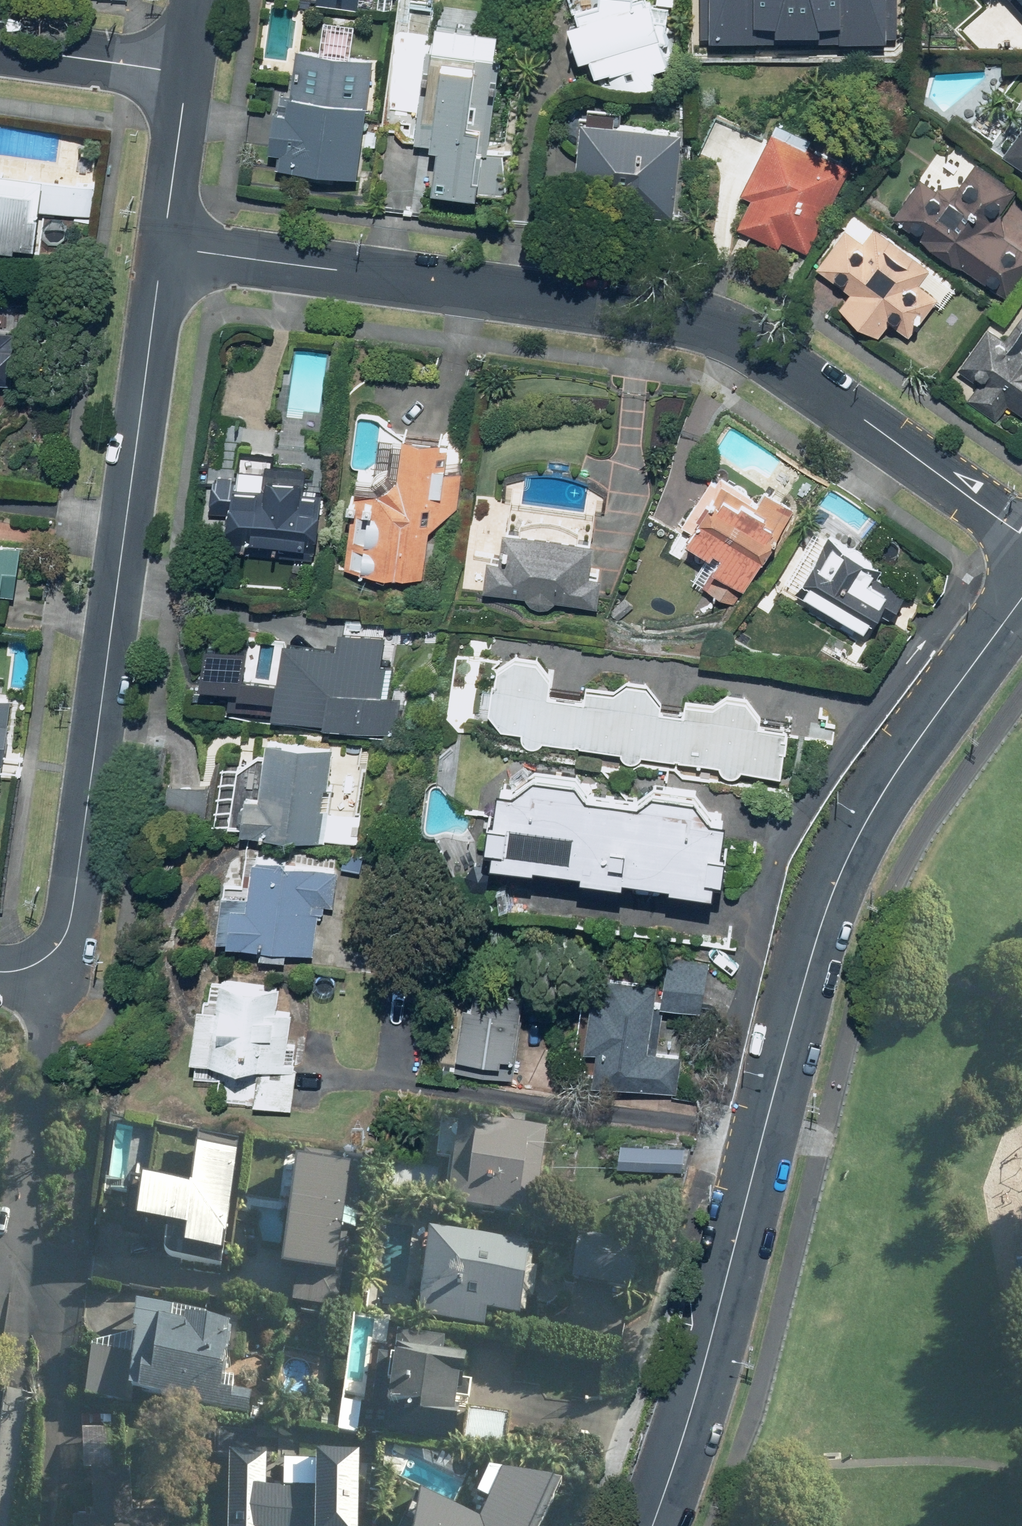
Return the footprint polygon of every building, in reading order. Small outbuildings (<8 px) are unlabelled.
[(561,24),(570,58),(583,54),(588,72),(602,69),(606,87),(661,73),(642,2),(621,7),(622,0),(593,0),(593,4),(569,10),(572,21),(561,24)] [(712,29),(893,29),(892,0),(712,0),(712,29)] [(1021,10),(1021,0),(1013,0),(1021,10)] [(430,146),(427,195),(483,199),(495,35),(427,30),(418,145),(430,146)] [(354,179),(359,106),(365,106),(369,57),(290,52),(288,89),(279,89),(278,115),(263,114),(261,150),(274,151),(273,173),(354,179)] [(582,108),(582,123),(570,123),(566,215),(669,220),(673,127),(615,125),(615,110),(582,108)] [(805,251),(842,167),(800,148),(806,134),(770,118),(737,193),(748,197),(735,227),(776,245),(779,239),(805,251)] [(999,154),(1021,170),(1021,120),(999,154)] [(1002,296),(1021,272),(1021,252),(983,220),(1008,190),(972,161),(942,198),(921,181),(895,213),(925,237),(921,241),(948,263),(954,256),(1002,296)] [(47,238),(51,206),(92,210),(96,180),(0,169),(0,233),(47,238)] [(928,268),(873,227),(860,244),(842,231),(814,267),(849,293),(835,312),(871,338),(885,320),(905,335),(935,295),(917,282),(928,268)] [(1012,327),(1002,320),(994,333),(983,326),(956,369),(977,382),(965,400),(994,419),(1003,405),(1021,417),(1021,312),(1012,327)] [(0,323),(0,393),(2,373),(22,375),(26,325),(0,323)] [(431,573),(438,525),(461,508),(468,465),(456,463),(462,424),(423,418),(416,463),(396,460),(391,496),(366,492),(356,562),(431,573)] [(318,455),(278,452),(276,475),(253,472),(248,516),(331,524),(335,482),(315,480),(318,455)] [(807,499),(734,453),(692,519),(729,543),(733,537),(740,541),(729,558),(758,577),(807,499)] [(613,521),(526,509),(522,544),(506,542),(501,578),(615,593),(620,558),(608,557),(613,521)] [(897,556),(840,522),(794,601),(862,641),(884,603),(899,612),(918,579),(892,564),(897,556)] [(0,534),(0,613),(10,614),(12,587),(28,588),(33,537),(0,534)] [(302,628),(283,705),(398,725),(407,691),(390,687),(396,664),(386,662),(395,626),(353,615),(346,640),(302,628)] [(527,647),(505,660),(500,707),(510,722),(534,727),(534,728),(534,729),(534,730),(534,731),(534,732),(534,733),(534,734),(535,734),(535,735),(536,736),(537,737),(538,738),(539,738),(539,739),(540,739),(541,739),(542,739),(543,739),(544,739),(545,739),(546,739),(547,738),(548,738),(549,737),(550,736),(551,735),(551,734),(631,745),(631,746),(631,747),(632,748),(632,749),(632,750),(633,750),(633,751),(634,751),(634,752),(635,752),(636,753),(637,754),(638,754),(639,754),(640,754),(641,755),(642,755),(642,754),(643,754),(644,754),(645,754),(646,753),(647,753),(648,752),(649,751),(650,750),(651,749),(651,748),(729,759),(729,760),(730,760),(730,761),(731,762),(732,762),(732,763),(733,764),(734,764),(734,765),(735,765),(736,766),(737,766),(738,766),(738,767),(739,767),(740,767),(741,767),(742,767),(743,767),(744,767),(745,767),(746,767),(747,767),(748,767),(749,766),(750,766),(751,765),(752,765),(752,764),(753,764),(754,763),(755,762),(756,761),(793,769),(794,740),(801,740),(802,715),(778,714),(762,687),(739,684),(728,694),(695,694),(693,701),(673,700),(673,690),(661,675),(637,671),(628,682),(598,679),(598,688),(566,684),(566,665),(552,649),(527,647)] [(17,694),(0,692),(0,798),(7,798),(17,694)] [(327,831),(337,739),(277,733),(271,790),(260,789),(256,824),(327,831)] [(523,776),(506,775),(504,808),(495,807),(494,831),(502,832),(501,851),(591,857),(589,864),(633,869),(635,863),(681,870),(680,874),(723,880),(722,862),(734,865),(735,808),(723,807),(706,783),(662,778),(651,788),(599,784),(594,771),(548,763),(523,776)] [(345,857),(261,850),(259,886),(233,884),(229,929),(240,930),(240,936),(322,945),(326,907),(340,909),(345,857)] [(715,959),(677,954),(672,998),(710,1002),(715,959)] [(228,974),(227,983),(225,998),(212,997),(203,1067),(228,1070),(225,1096),(297,1105),(305,1038),(298,1037),(302,1007),(283,1005),(286,981),(228,974)] [(516,1044),(532,1045),(538,981),(480,975),(472,1045),(515,1050),(516,1044)] [(657,1046),(661,979),(603,976),(596,1081),(685,1087),(687,1048),(657,1046)] [(553,1131),(448,1120),(444,1159),(463,1161),(458,1209),(544,1217),(553,1131)] [(691,1141),(632,1134),(630,1156),(688,1163),(691,1141)] [(202,1229),(200,1252),(239,1256),(249,1142),(210,1138),(206,1187),(160,1183),(157,1225),(202,1229)] [(356,1214),(364,1215),(373,1161),(313,1152),(295,1265),(347,1273),(356,1214)] [(542,1243),(441,1233),(433,1318),(494,1323),(495,1311),(535,1315),(542,1243)] [(644,1240),(586,1233),(580,1280),(638,1286),(644,1240)] [(97,1349),(93,1402),(136,1406),(136,1395),(232,1403),(231,1410),(255,1412),(256,1392),(231,1389),(237,1324),(215,1322),(216,1316),(151,1310),(147,1354),(97,1349)] [(411,1356),(406,1405),(441,1409),(440,1417),(472,1420),(478,1363),(411,1356)] [(90,1429),(89,1472),(108,1472),(107,1518),(87,1518),(86,1525),(167,1525),(168,1506),(144,1506),(145,1472),(124,1471),(125,1429),(90,1429)] [(371,1455),(327,1454),(326,1491),(273,1489),(274,1458),(240,1457),(237,1525),(368,1525),(371,1455)] [(566,1489),(510,1484),(488,1525),(547,1525),(566,1489)] [(421,1495),(405,1525),(480,1525),(421,1495)]
